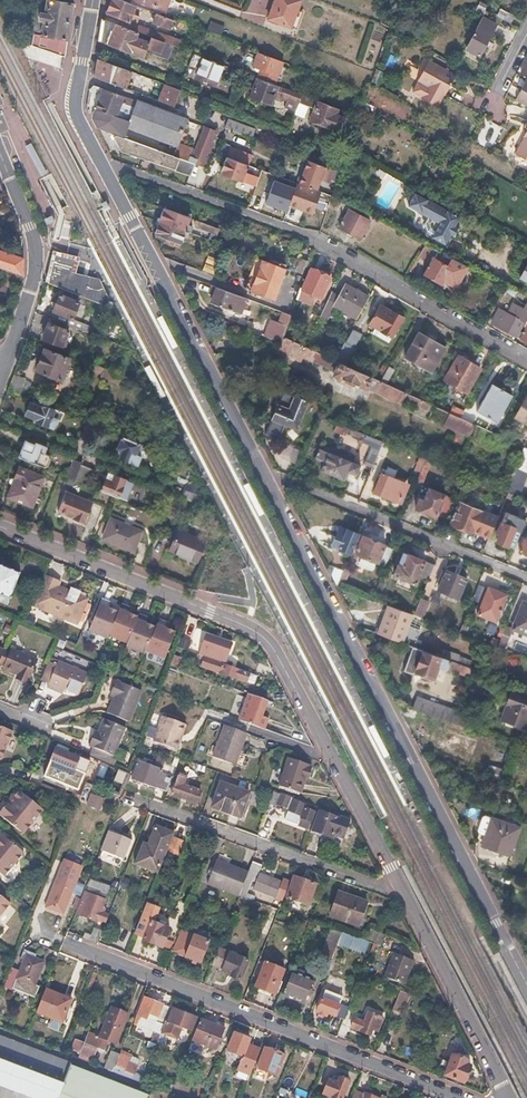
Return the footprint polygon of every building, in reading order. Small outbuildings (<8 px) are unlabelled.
[(36,17),(31,46),(64,56),(65,48),(68,29),(70,13),(72,3),(64,0),(37,0),(37,1),(39,1),(38,5),(42,5),(42,9),(32,6),(31,12),(39,14),(38,18),(36,17)] [(119,0),(112,0),(105,19),(173,46),(184,50),(187,43),(137,24),(140,17),(132,14),(135,6),(119,0)] [(269,15),(292,24),(300,0),(274,0),(269,15)] [(515,15),(502,8),(497,16),(511,23),(515,15)] [(171,20),(156,14),(153,22),(170,28),(173,20),(171,20)] [(476,27),(479,28),(468,49),(483,57),(491,40),(500,24),(483,15),(476,27)] [(100,29),(98,40),(144,58),(147,48),(153,50),(152,54),(168,60),(173,46),(105,19),(102,18),(100,29)] [(192,53),(187,67),(197,71),(195,77),(216,85),(222,68),(229,71),(230,68),(192,53)] [(453,72),(427,57),(415,77),(416,78),(410,88),(419,93),(418,94),(434,104),(441,92),(442,93),(447,83),(453,72)] [(131,71),(97,58),(95,68),(93,77),(124,89),(131,71)] [(279,69),(257,61),(252,76),(257,78),(274,84),(279,69)] [(521,88),(516,99),(526,105),(526,77),(521,88)] [(274,84),(257,78),(249,99),(269,106),(272,100),(278,102),(279,99),(298,106),(302,95),(274,84)] [(180,90),(164,84),(158,102),(174,107),(180,90)] [(94,86),(91,88),(87,111),(93,114),(95,108),(128,121),(133,108),(128,106),(131,100),(94,86)] [(307,107),(313,110),(309,120),(339,132),(344,118),(334,114),(337,108),(302,95),(298,106),(295,114),(303,118),(307,107)] [(362,101),(356,99),(351,114),(357,116),(362,102),(362,101)] [(93,114),(91,118),(96,128),(112,134),(124,138),(128,128),(177,147),(187,121),(131,100),(128,106),(133,108),(128,121),(95,108),(93,114)] [(254,130),(230,120),(227,129),(227,130),(251,139),(254,130)] [(217,133),(204,128),(191,163),(194,164),(205,168),(217,133)] [(522,137),(524,138),(515,153),(526,160),(526,129),(522,137)] [(112,134),(122,151),(190,176),(194,164),(191,163),(124,138),(112,134)] [(245,141),(232,136),(229,144),(242,149),(245,141)] [(250,166),(227,157),(221,173),(253,185),(255,177),(247,174),(250,166)] [(326,167),(310,161),(305,173),(322,180),(326,167)] [(205,168),(194,164),(190,176),(201,180),(205,168)] [(263,171),(258,187),(326,212),(327,209),(331,196),(317,191),(301,185),(263,171)] [(322,180),(305,173),(301,185),(317,191),(322,180)] [(30,193),(38,208),(47,204),(40,189),(30,193)] [(457,216),(412,193),(407,194),(404,199),(406,205),(426,216),(423,223),(425,230),(432,234),(431,236),(443,242),(449,232),(446,231),(450,225),(452,226),(457,216)] [(331,196),(327,209),(337,214),(343,202),(331,196)] [(110,206),(107,200),(104,202),(102,203),(104,209),(107,207),(110,206)] [(164,209),(160,222),(186,231),(191,218),(164,209)] [(368,223),(348,213),(341,227),(361,238),(368,223)] [(52,216),(47,219),(48,221),(49,224),(55,222),(53,219),(52,216)] [(186,231),(160,222),(155,235),(163,238),(172,242),(180,245),(186,231)] [(220,228),(206,223),(203,230),(214,234),(212,241),(215,242),(220,228)] [(456,228),(452,226),(450,225),(446,231),(449,232),(453,234),(456,228)] [(172,242),(163,238),(161,243),(170,247),(172,242)] [(423,243),(417,256),(431,263),(425,274),(442,282),(444,279),(451,265),(449,264),(445,262),(448,256),(423,243)] [(66,254),(56,251),(54,260),(51,268),(48,280),(78,290),(96,296),(110,301),(111,295),(110,293),(98,280),(88,277),(73,274),(76,265),(77,261),(78,257),(66,254)] [(20,278),(20,269),(20,259),(2,252),(1,254),(0,254),(0,270),(20,278)] [(208,256),(206,263),(220,268),(222,261),(208,256)] [(307,259),(301,257),(296,270),(303,272),(307,259)] [(285,269),(257,258),(246,286),(251,292),(273,300),(285,269)] [(452,258),(449,264),(451,265),(444,279),(455,285),(465,264),(452,258)] [(205,265),(203,271),(217,276),(219,270),(205,265)] [(330,277),(310,268),(301,288),(299,288),(296,297),(303,301),(307,292),(321,298),(330,277)] [(338,296),(331,292),(320,316),(329,321),(330,318),(338,322),(344,312),(357,319),(368,297),(345,284),(338,296)] [(214,286),(210,296),(216,298),(214,305),(240,315),(247,299),(214,286)] [(96,296),(78,290),(78,300),(59,294),(55,306),(51,319),(99,335),(101,328),(89,324),(96,296)] [(501,308),(493,323),(516,336),(524,321),(526,316),(526,317),(526,305),(524,311),(513,304),(509,312),(501,308)] [(393,311),(381,305),(370,325),(393,336),(403,317),(402,316),(401,312),(396,310),(393,311)] [(279,323),(271,320),(264,338),(281,344),(283,339),(290,316),(282,313),(279,323)] [(67,330),(48,323),(44,334),(41,344),(62,352),(65,343),(62,342),(67,330)] [(347,345),(345,344),(339,356),(348,361),(362,335),(354,331),(347,345)] [(444,349),(417,334),(404,360),(431,374),(444,349)] [(332,375),(342,379),(341,383),(348,386),(348,385),(355,388),(356,385),(404,406),(406,400),(421,406),(420,408),(430,413),(433,406),(425,403),(388,386),(382,384),(335,362),(306,350),(283,339),(281,344),(278,352),(300,362),(303,357),(334,371),(332,375)] [(69,359),(44,350),(40,360),(36,371),(61,380),(69,359)] [(481,367),(459,356),(446,381),(468,392),(481,367)] [(396,371),(390,368),(382,384),(388,386),(396,371)] [(24,380),(13,376),(8,391),(18,395),(24,380)] [(512,396),(490,385),(476,413),(498,424),(512,396)] [(307,401),(283,392),(272,419),(271,418),(265,434),(279,440),(285,424),(296,428),(307,401)] [(526,395),(515,417),(526,423),(526,396),(526,395)] [(63,413),(42,404),(40,408),(31,404),(28,410),(26,416),(37,420),(36,422),(52,428),(56,418),(60,420),(63,413)] [(451,415),(446,426),(471,437),(476,426),(462,419),(451,415)] [(96,425),(88,422),(82,438),(90,441),(96,425)] [(355,430),(344,425),(341,430),(353,435),(355,430)] [(383,441),(366,434),(363,441),(380,448),(383,441)] [(149,445),(123,436),(121,441),(119,447),(124,449),(122,455),(130,459),(129,460),(140,464),(143,456),(137,453),(139,447),(147,450),(149,445)] [(30,438),(27,437),(26,439),(24,439),(21,448),(17,456),(42,466),(46,464),(49,458),(47,454),(44,452),(47,445),(36,440),(35,443),(29,440),(30,438)] [(383,441),(380,448),(377,454),(384,457),(390,444),(383,441)] [(315,458),(323,461),(320,470),(343,480),(347,471),(355,474),(359,465),(349,461),(351,458),(325,447),(323,451),(319,449),(315,458)] [(525,448),(507,492),(520,497),(526,479),(526,448),(525,448)] [(377,454),(369,451),(364,464),(372,467),(377,454)] [(425,458),(419,456),(413,469),(419,471),(425,458)] [(425,458),(419,471),(416,479),(422,482),(431,461),(425,458)] [(80,462),(73,459),(66,476),(73,479),(78,466),(80,462)] [(93,472),(78,466),(73,479),(88,485),(93,472)] [(41,476),(20,467),(14,481),(8,495),(30,504),(41,476)] [(134,480),(109,470),(105,480),(101,490),(125,500),(134,480)] [(405,484),(381,474),(374,492),(397,502),(405,484)] [(201,489),(186,484),(182,495),(197,501),(201,489)] [(415,497),(419,499),(415,508),(435,516),(444,495),(421,485),(415,497)] [(507,492),(496,487),(483,519),(494,524),(507,492)] [(93,503),(67,492),(59,512),(74,518),(73,520),(79,522),(84,524),(93,503)] [(480,518),(456,508),(451,522),(474,532),(475,528),(480,518)] [(505,511),(503,516),(496,533),(499,534),(496,542),(507,546),(508,546),(510,546),(521,518),(505,511)] [(483,519),(480,518),(475,528),(490,534),(494,524),(483,519)] [(142,530),(113,519),(106,539),(120,544),(135,550),(142,530)] [(202,540),(176,529),(168,549),(181,555),(194,560),(202,540)] [(345,535),(337,531),(331,545),(350,553),(358,534),(348,530),(345,535)] [(385,545),(363,536),(355,555),(377,564),(378,563),(386,566),(393,550),(385,547),(385,545)] [(0,556),(0,596),(8,600),(19,573),(22,575),(26,566),(44,574),(50,559),(32,551),(26,564),(13,559),(13,561),(6,558),(0,556)] [(408,556),(403,554),(394,576),(414,584),(418,576),(428,580),(434,565),(409,555),(408,556)] [(350,570),(344,568),(337,586),(343,588),(350,570)] [(446,573),(443,572),(438,585),(440,586),(438,592),(458,600),(467,579),(447,571),(446,573)] [(62,582),(47,575),(32,606),(77,627),(89,601),(78,596),(67,590),(66,592),(59,589),(62,582)] [(387,579),(381,577),(372,599),(378,601),(387,579)] [(506,595),(488,588),(477,614),(495,622),(506,595)] [(109,635),(119,611),(109,607),(111,601),(106,599),(102,597),(89,630),(108,637),(109,635)] [(126,604),(122,602),(119,611),(109,635),(127,643),(138,616),(129,612),(131,606),(126,604)] [(428,605),(419,602),(414,615),(422,618),(428,605)] [(523,602),(512,629),(526,635),(526,604),(523,602)] [(383,616),(385,617),(379,633),(402,642),(412,614),(387,605),(383,616)] [(140,613),(138,616),(127,643),(126,645),(145,653),(146,650),(156,626),(146,622),(149,616),(144,614),(140,613)] [(383,616),(380,615),(374,631),(379,633),(385,617),(383,616)] [(160,617),(156,626),(146,650),(145,653),(165,658),(176,631),(166,627),(169,621),(164,619),(160,617)] [(512,629),(506,626),(497,647),(504,649),(512,629)] [(219,640),(206,635),(199,654),(222,663),(226,665),(233,645),(219,640)] [(449,659),(412,645),(403,670),(411,673),(416,671),(433,678),(438,666),(446,669),(449,659)] [(4,649),(3,650),(0,658),(0,662),(5,664),(3,668),(10,671),(17,673),(17,675),(28,680),(36,659),(12,649),(11,651),(4,649)] [(182,653),(175,651),(170,664),(177,667),(182,653)] [(54,665),(47,662),(40,680),(47,683),(46,687),(54,690),(62,693),(63,688),(77,694),(86,672),(56,661),(54,665)] [(452,661),(449,670),(469,677),(472,668),(452,661)] [(226,665),(222,663),(219,672),(253,684),(254,680),(256,676),(226,665)] [(142,689),(116,679),(111,693),(114,695),(111,703),(107,712),(129,721),(142,689)] [(512,690),(501,719),(505,720),(525,727),(526,722),(526,695),(512,690)] [(267,701),(249,694),(240,718),(265,728),(266,724),(268,719),(261,717),(267,701)] [(417,696),(413,708),(466,727),(470,715),(417,696)] [(124,725),(102,717),(95,733),(92,732),(90,737),(88,743),(93,745),(89,754),(93,756),(103,760),(108,751),(113,753),(124,725)] [(185,726),(161,717),(152,740),(176,749),(181,737),(185,726)] [(247,731),(224,723),(212,755),(235,763),(241,747),(247,731)] [(2,759),(13,731),(0,725),(0,758),(2,759)] [(451,741),(448,739),(444,750),(459,755),(466,735),(455,731),(451,741)] [(89,760),(54,745),(42,775),(77,789),(89,760)] [(103,760),(93,756),(88,769),(83,782),(119,796),(129,771),(103,760)] [(163,764),(146,757),(144,761),(139,760),(133,777),(166,789),(172,774),(161,770),(163,764)] [(306,766),(288,759),(278,786),(296,793),(301,779),(304,780),(306,774),(308,768),(306,767),(306,766)] [(205,768),(194,764),(192,768),(203,772),(205,768)] [(183,768),(177,765),(175,771),(180,773),(172,793),(197,802),(202,789),(185,782),(188,775),(182,772),(183,768)] [(249,792),(221,782),(212,806),(240,817),(249,792)] [(273,792),(267,789),(263,799),(270,801),(271,798),(273,792)] [(17,792),(9,803),(0,814),(0,815),(24,835),(44,811),(22,793),(17,792)] [(273,792),(271,798),(284,803),(281,813),(287,816),(289,812),(301,817),(299,823),(309,826),(314,812),(304,809),(305,806),(293,801),(294,799),(273,792)] [(105,800),(97,797),(94,803),(103,806),(105,800)] [(351,820),(318,808),(311,830),(334,838),(336,832),(346,835),(348,827),(351,820)] [(519,828),(490,817),(480,845),(509,855),(519,828)] [(152,825),(147,823),(141,838),(146,840),(152,825)] [(121,837),(109,831),(101,850),(122,859),(131,837),(122,834),(121,837)] [(0,834),(0,874),(5,878),(24,854),(0,834)] [(76,837),(68,834),(57,862),(65,865),(76,837)] [(184,841),(174,837),(166,855),(161,868),(168,870),(175,854),(178,855),(184,841)] [(155,855),(137,848),(123,883),(128,885),(132,876),(130,875),(132,869),(148,875),(155,855)] [(166,855),(160,852),(155,866),(160,869),(161,868),(166,855)] [(249,874),(218,861),(209,883),(241,896),(249,874)] [(263,866),(254,863),(249,874),(241,896),(248,898),(255,881),(256,882),(263,866)] [(125,874),(120,872),(119,875),(109,871),(102,889),(116,895),(125,874)] [(291,881),(285,878),(284,882),(262,874),(256,889),(283,900),(291,881)] [(317,884),(297,876),(288,897),(309,905),(317,884)] [(77,884),(59,877),(47,908),(65,915),(77,884)] [(106,901),(84,893),(76,914),(97,923),(106,901)] [(365,903),(338,893),(329,916),(357,926),(361,915),(365,903)] [(9,904),(0,896),(0,915),(9,904)] [(153,908),(146,905),(134,934),(145,938),(143,942),(161,949),(169,930),(148,921),(153,908)] [(277,911),(270,908),(267,915),(274,918),(277,911)] [(192,928),(183,925),(173,951),(201,963),(209,943),(189,934),(192,928)] [(341,932),(330,928),(320,954),(331,959),(337,943),(341,932)] [(378,933),(372,931),(368,942),(370,943),(373,944),(378,933)] [(368,942),(341,932),(337,943),(349,949),(351,946),(359,949),(358,952),(366,955),(370,943),(368,942)] [(388,937),(382,935),(378,933),(373,944),(383,948),(388,937)] [(248,960),(219,948),(212,965),(232,973),(231,976),(240,979),(248,960)] [(413,961),(395,953),(385,977),(404,984),(408,972),(413,961)] [(27,956),(20,973),(11,969),(0,996),(0,1007),(7,989),(13,991),(13,989),(34,998),(38,988),(36,987),(45,963),(27,956)] [(284,970),(266,963),(257,987),(274,994),(284,970)] [(312,980),(294,973),(285,995),(303,1002),(312,980)] [(73,1000),(46,989),(37,1012),(64,1023),(73,1000)] [(351,999),(325,989),(317,1012),(327,1016),(328,1013),(344,1019),(351,999)] [(409,994),(401,990),(396,1003),(403,1006),(409,994)] [(171,1009),(146,999),(136,1025),(160,1035),(171,1009)] [(128,1013),(112,1006),(100,1037),(89,1032),(85,1043),(76,1039),(73,1047),(82,1051),(81,1052),(94,1057),(97,1048),(104,1051),(108,1040),(116,1043),(128,1013)] [(184,1013),(174,1009),(169,1021),(168,1021),(163,1033),(177,1039),(182,1027),(192,1031),(197,1018),(195,1017),(196,1014),(185,1010),(184,1013)] [(378,1015),(368,1011),(365,1021),(355,1017),(352,1027),(376,1036),(378,1030),(374,1028),(378,1015)] [(225,1030),(200,1019),(192,1040),(216,1051),(225,1030)] [(250,1039),(235,1033),(228,1051),(244,1057),(235,1078),(247,1083),(260,1052),(248,1047),(250,1039)] [(28,1097),(57,1097),(69,1067),(70,1065),(0,1038),(0,1087),(28,1097)] [(463,1048),(457,1046),(453,1054),(452,1054),(444,1075),(462,1082),(468,1066),(463,1064),(465,1059),(459,1057),(463,1048)] [(284,1056),(266,1049),(258,1068),(276,1075),(284,1056)] [(130,1056),(121,1052),(112,1072),(141,1083),(143,1076),(134,1073),(139,1061),(130,1058),(130,1056)] [(117,1058),(112,1056),(108,1067),(112,1069),(117,1058)] [(57,1097),(149,1097),(69,1067),(57,1097)] [(321,1076),(313,1093),(318,1095),(323,1093),(331,1096),(330,1097),(341,1097),(349,1080),(348,1080),(348,1077),(343,1075),(341,1077),(340,1077),(338,1083),(321,1076)] [(218,1084),(212,1097),(223,1097),(228,1087),(218,1084)]
